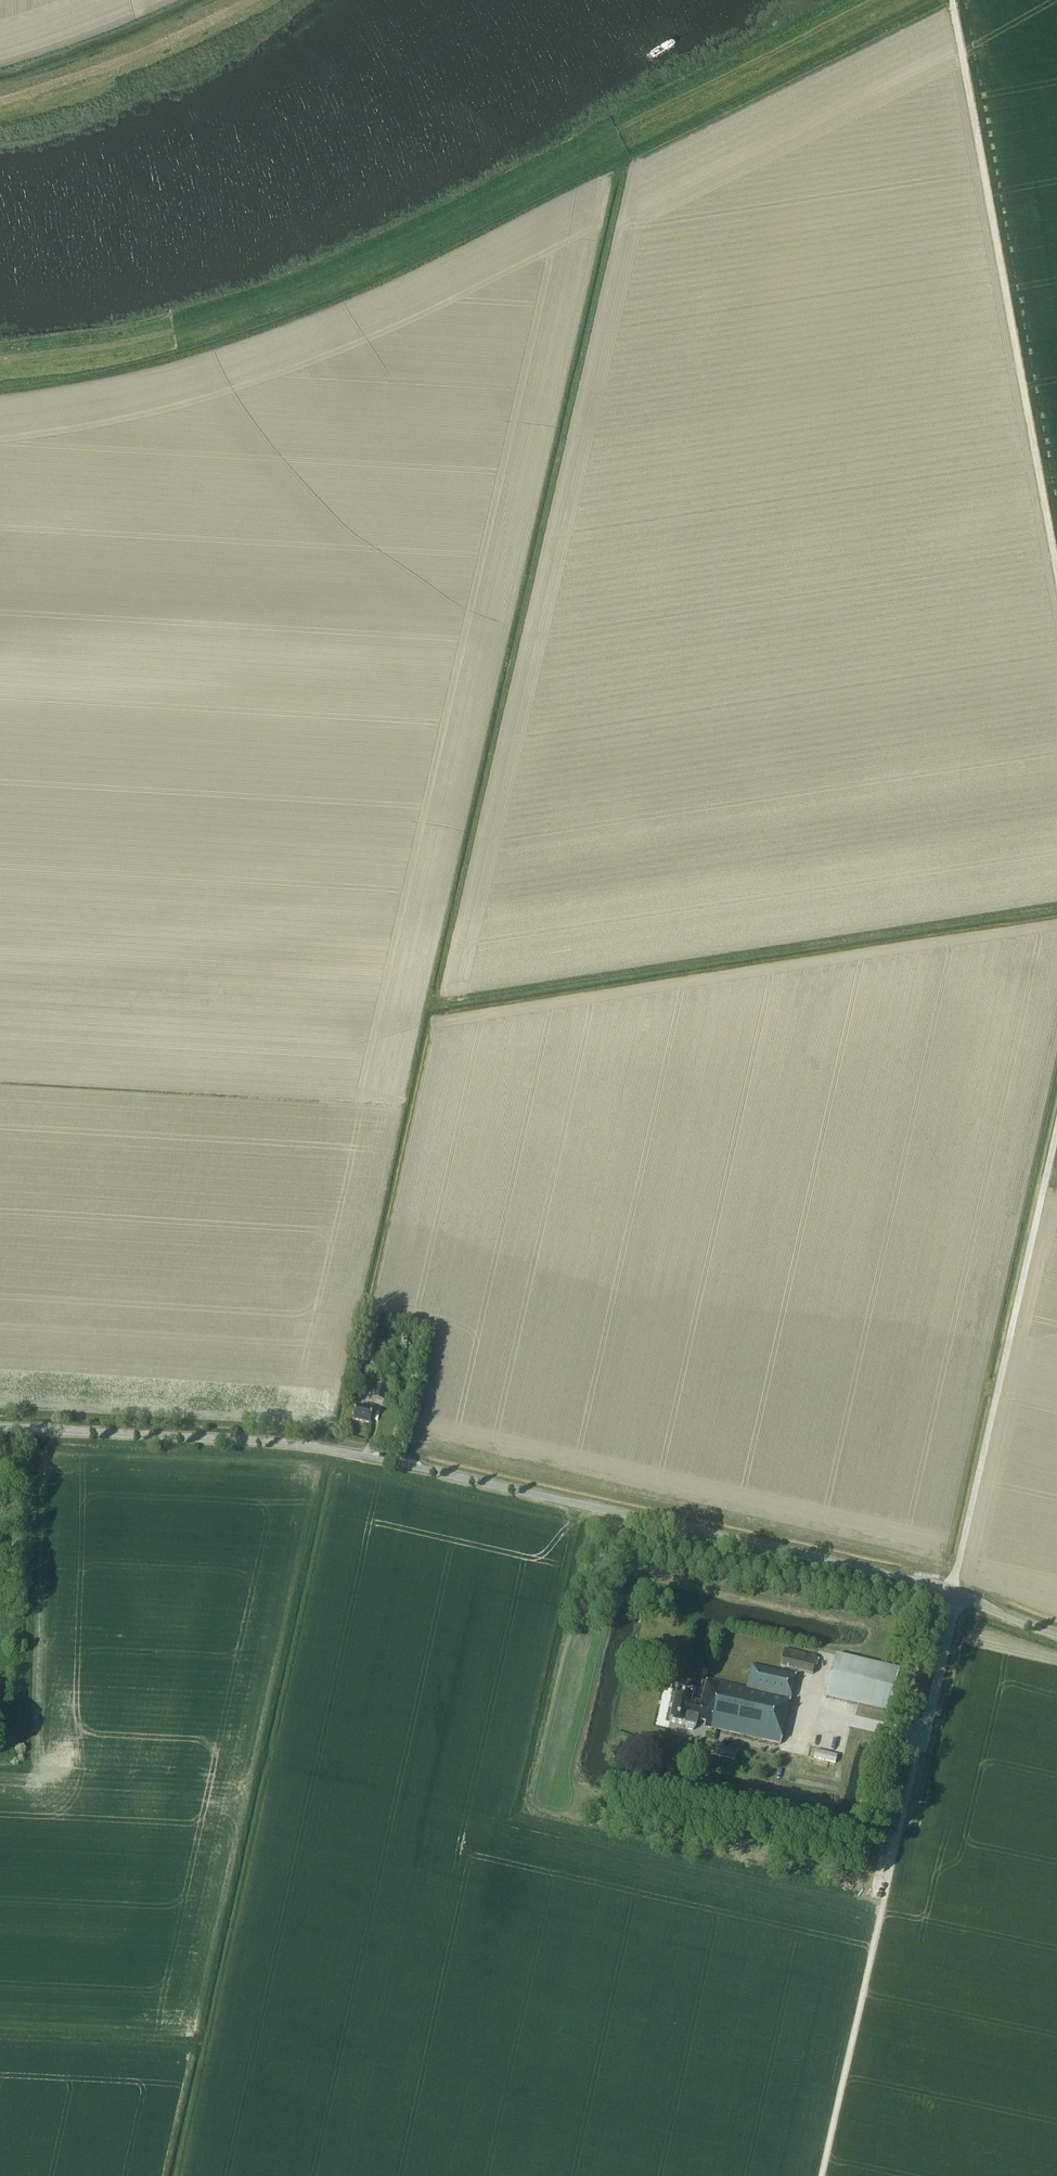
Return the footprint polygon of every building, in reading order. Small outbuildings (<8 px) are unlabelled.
[(384,1401),(388,1387),(380,1385),(377,1399),(384,1401)] [(371,1423),(374,1407),(364,1405),(363,1407),(357,1405),(354,1419),(371,1423)] [(817,1656),(784,1649),(780,1667),(813,1675),(817,1656)] [(826,1698),(889,1713),(899,1669),(836,1655),(826,1698)] [(671,1721),(685,1725),(686,1729),(693,1731),(696,1727),(696,1728),(698,1721),(706,1722),(705,1726),(780,1743),(797,1675),(752,1666),(747,1689),(707,1680),(703,1703),(693,1701),(695,1695),(679,1690),(671,1721)]
